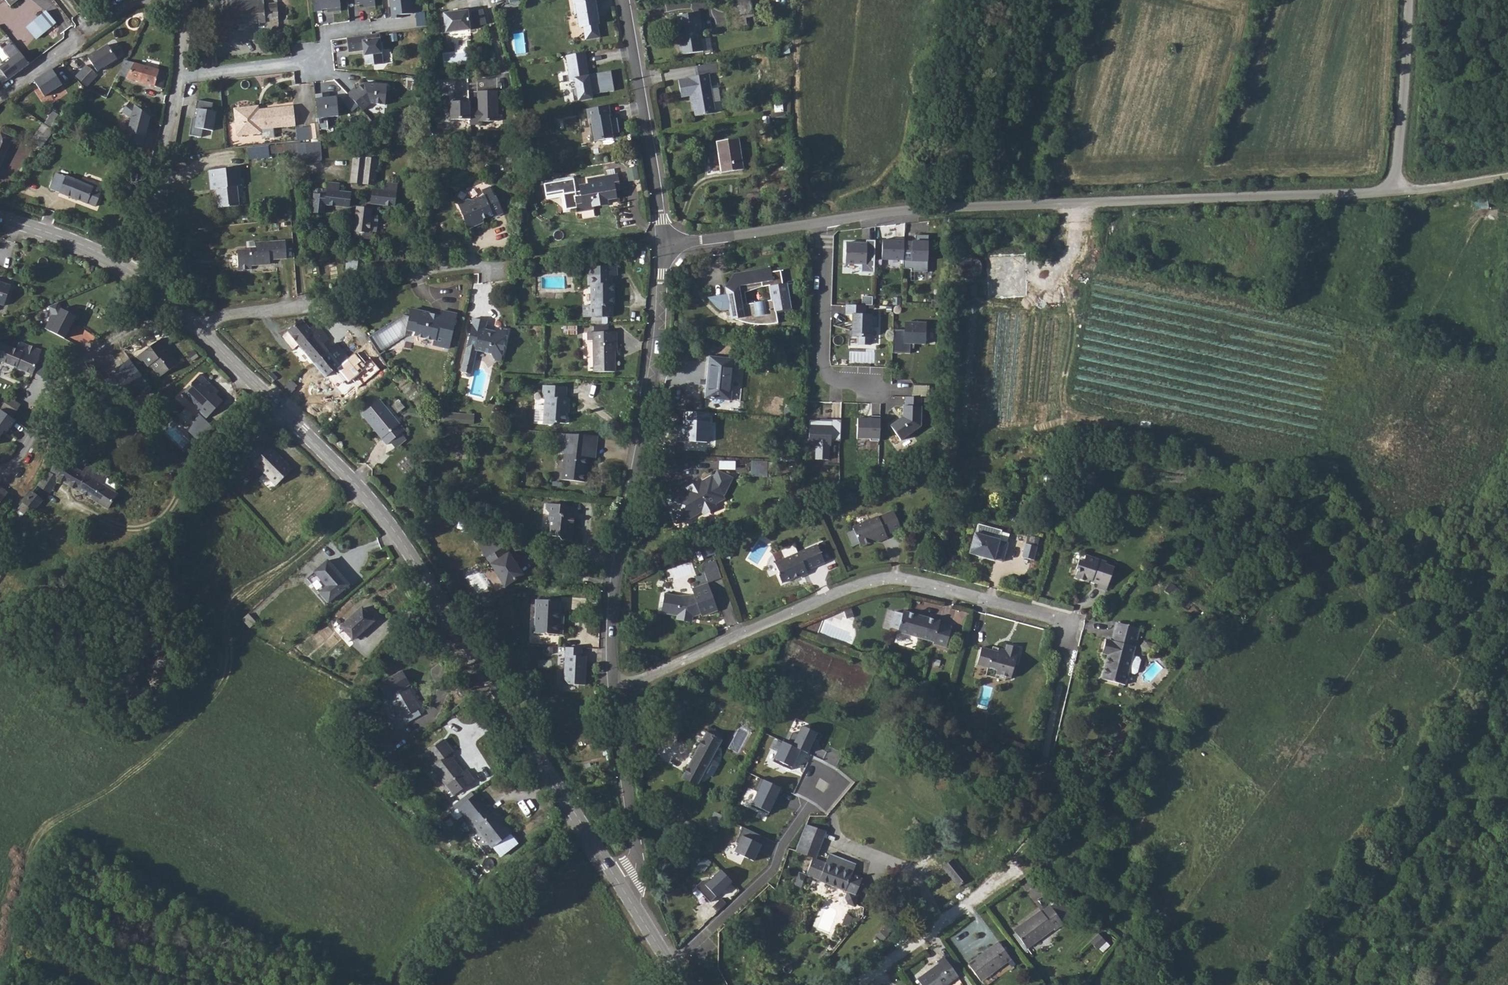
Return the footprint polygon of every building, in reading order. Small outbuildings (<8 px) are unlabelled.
[(5,13),(15,5),(11,0),(0,0),(0,7),(5,13)] [(222,10),(223,17),(236,15),(237,23),(278,17),(277,3),(258,5),(257,0),(239,0),(239,8),(222,10)] [(322,10),(328,10),(333,9),(334,12),(342,11),(340,0),(321,0),(322,10)] [(412,0),(391,0),(393,18),(402,17),(402,14),(414,13),(412,0)] [(575,16),(578,16),(580,27),(584,27),(586,40),(600,38),(599,24),(598,12),(599,12),(597,0),(572,0),(575,16)] [(720,5),(726,27),(741,23),(739,15),(749,12),(745,0),(740,0),(720,5)] [(469,10),(438,13),(440,32),(471,30),(469,10)] [(48,12),(27,29),(35,38),(55,22),(48,12)] [(677,26),(676,26),(680,56),(700,54),(696,23),(699,23),(698,15),(677,17),(677,26)] [(379,33),(347,37),(349,52),(363,50),(366,52),(366,55),(364,55),(365,64),(372,63),(372,65),(383,65),(379,33)] [(703,38),(704,50),(712,50),(711,38),(703,38)] [(12,42),(4,48),(10,58),(0,67),(0,68),(8,80),(30,64),(12,42)] [(89,57),(98,72),(118,58),(108,44),(89,57)] [(584,52),(567,55),(571,79),(575,79),(577,89),(572,89),(574,101),(592,98),(592,94),(614,91),(611,71),(588,74),(584,52)] [(124,60),(118,74),(162,88),(167,72),(124,60)] [(53,68),(35,80),(43,97),(63,85),(53,68)] [(686,80),(675,82),(678,98),(688,97),(691,118),(711,115),(704,76),(686,79),(686,80)] [(355,88),(348,93),(362,111),(370,104),(385,105),(387,85),(376,84),(376,86),(372,86),(372,84),(364,83),(356,90),(355,88)] [(470,101),(450,101),(450,120),(470,119),(470,125),(478,125),(478,122),(498,121),(497,91),(477,91),(477,109),(470,109),(470,101)] [(324,94),(316,94),(318,119),(338,116),(337,97),(330,98),(325,98),(324,94)] [(190,135),(202,136),(203,129),(214,131),(218,111),(213,111),(215,102),(198,99),(196,118),(193,117),(190,135)] [(143,145),(150,117),(130,102),(122,112),(131,119),(125,141),(143,145)] [(608,105),(587,109),(588,118),(591,118),(592,125),(589,125),(592,141),(612,137),(612,133),(619,132),(617,118),(606,120),(606,115),(610,115),(608,105)] [(258,106),(233,108),(236,136),(261,133),(261,129),(295,126),(293,108),(280,109),(280,107),(264,109),(264,110),(259,111),(258,106)] [(320,139),(318,123),(311,124),(313,139),(320,139)] [(12,136),(1,131),(0,133),(0,164),(12,136)] [(741,142),(720,144),(722,175),(743,173),(741,142)] [(306,143),(286,145),(286,153),(287,162),(307,161),(307,158),(306,143)] [(321,143),(306,143),(307,158),(322,157),(321,143)] [(279,153),(286,153),(286,145),(278,145),(279,153)] [(268,146),(247,148),(249,160),(269,158),(268,146)] [(355,157),(352,182),(373,184),(376,159),(355,157)] [(239,167),(209,171),(211,190),(218,189),(218,193),(217,193),(218,208),(239,206),(237,186),(241,186),(239,167)] [(56,172),(50,187),(96,206),(104,185),(83,177),(82,180),(67,175),(67,176),(56,172)] [(620,188),(617,172),(587,178),(587,182),(578,184),(580,189),(575,190),(572,175),(566,176),(566,179),(543,183),(545,196),(563,193),(566,209),(577,206),(578,211),(595,207),(595,205),(609,203),(607,196),(617,194),(616,189),(620,188)] [(315,194),(312,212),(323,213),(324,204),(349,207),(350,193),(338,192),(339,184),(328,183),(328,190),(324,189),(323,191),(320,190),(319,195),(315,194)] [(373,190),(372,204),(394,206),(396,185),(387,184),(386,191),(373,190)] [(469,202),(458,207),(469,233),(479,228),(478,225),(493,219),(494,221),(504,217),(491,187),(480,192),(483,198),(470,204),(469,202)] [(371,209),(357,207),(353,238),(371,240),(372,232),(376,232),(377,219),(370,218),(371,209)] [(915,241),(904,241),(904,260),(903,268),(911,268),(911,271),(928,272),(929,235),(916,235),(915,241)] [(896,240),(883,239),(882,259),(904,260),(904,241),(905,238),(896,238),(896,240)] [(874,272),(876,240),(867,239),(867,242),(847,242),(846,262),(862,263),(862,272),(874,272)] [(250,250),(237,251),(239,270),(252,269),(251,265),(266,264),(266,263),(270,262),(270,259),(287,258),(285,241),(256,243),(256,253),(251,253),(250,250)] [(590,290),(591,322),(612,321),(611,307),(614,307),(613,286),(611,286),(611,276),(616,276),(616,266),(587,267),(587,290),(590,290)] [(737,318),(750,316),(751,323),(754,323),(757,324),(761,324),(764,324),(767,324),(771,324),(775,323),(777,323),(775,310),(790,308),(786,284),(782,285),(780,270),(771,272),(771,267),(741,272),(743,284),(726,287),(727,293),(708,297),(710,300),(713,303),(717,307),(720,310),(729,308),(730,316),(733,318),(737,319),(737,318)] [(3,307),(10,285),(0,281),(0,306),(3,307)] [(76,311),(61,304),(60,302),(49,306),(53,316),(47,328),(63,336),(76,311)] [(865,305),(846,304),(846,314),(853,314),(854,314),(854,326),(852,326),(852,336),(859,336),(859,344),(870,344),(871,327),(878,327),(878,315),(865,314),(865,305)] [(429,313),(411,309),(407,329),(416,331),(415,335),(434,339),(433,345),(443,347),(444,342),(450,344),(456,314),(441,311),(440,317),(429,315),(429,313)] [(512,330),(500,328),(498,334),(492,332),(492,330),(489,330),(491,321),(478,318),(470,354),(479,356),(480,350),(495,353),(499,360),(506,356),(511,336),(510,336),(512,330)] [(337,343),(327,350),(319,342),(326,336),(317,324),(310,330),(302,321),(288,332),(335,386),(345,376),(337,367),(348,358),(337,343)] [(905,330),(893,330),(892,352),(910,353),(910,343),(925,344),(925,322),(905,322),(905,330)] [(594,341),(594,372),(614,371),(614,340),(616,340),(616,332),(589,332),(589,341),(594,341)] [(161,339),(137,357),(141,363),(144,360),(149,366),(151,364),(160,377),(177,364),(168,352),(170,351),(161,339)] [(33,374),(38,360),(37,360),(41,350),(21,342),(18,350),(0,343),(0,360),(33,374)] [(709,356),(705,398),(731,401),(735,359),(709,356)] [(477,368),(467,366),(466,372),(475,374),(477,368)] [(206,388),(196,378),(182,394),(207,418),(223,401),(216,395),(218,392),(210,384),(206,388)] [(298,385),(288,394),(294,400),(303,391),(298,385)] [(912,396),(921,396),(922,386),(913,386),(912,396)] [(540,388),(539,402),(542,403),(540,427),(551,427),(551,425),(567,426),(568,410),(570,410),(570,400),(567,400),(567,390),(540,388)] [(9,397),(2,409),(13,417),(21,405),(9,397)] [(901,440),(920,426),(921,397),(905,397),(905,406),(903,406),(903,417),(890,426),(901,440)] [(380,401),(362,415),(386,444),(403,430),(380,401)] [(2,409),(0,411),(0,438),(15,419),(13,417),(2,409)] [(444,421),(474,424),(475,414),(445,411),(444,421)] [(682,411),(680,441),(710,442),(710,412),(682,411)] [(213,427),(199,414),(190,429),(201,439),(213,427)] [(872,419),(858,418),(857,438),(871,439),(870,441),(879,441),(881,416),(872,416),(872,419)] [(831,421),(809,420),(808,444),(816,445),(815,459),(828,460),(829,445),(831,445),(831,441),(840,441),(841,420),(831,419),(831,421)] [(566,457),(562,483),(584,486),(589,452),(596,453),(598,440),(561,437),(558,456),(566,457)] [(263,443),(250,456),(255,461),(254,462),(277,486),(292,471),(282,462),(281,461),(269,448),(268,449),(263,443)] [(735,461),(720,460),(720,468),(735,469),(735,461)] [(53,465),(45,479),(103,516),(112,502),(97,493),(102,483),(82,471),(76,480),(53,465)] [(678,495),(666,499),(675,522),(697,512),(697,513),(700,511),(704,513),(713,508),(714,503),(723,498),(722,495),(723,494),(731,477),(716,470),(712,478),(710,475),(699,482),(691,486),(693,489),(687,493),(685,491),(678,495)] [(27,497),(7,522),(14,527),(24,515),(29,518),(38,506),(27,497)] [(543,510),(543,515),(546,519),(544,529),(548,533),(546,540),(556,542),(558,545),(569,547),(573,523),(567,522),(568,514),(543,510)] [(877,519),(852,530),(853,533),(859,546),(860,549),(878,542),(879,544),(887,541),(885,537),(900,531),(893,513),(878,520),(877,519)] [(968,533),(962,557),(986,563),(987,560),(995,562),(999,544),(993,542),(993,540),(968,533)] [(817,546),(799,553),(806,570),(824,564),(817,546)] [(1033,552),(1021,548),(1018,563),(1029,565),(1033,552)] [(502,551),(486,560),(503,589),(521,578),(508,556),(506,557),(502,551)] [(799,553),(774,563),(778,573),(776,574),(780,584),(797,577),(798,580),(807,576),(806,570),(799,553)] [(1073,560),(1070,572),(1072,573),(1070,582),(1083,586),(1084,583),(1093,586),(1092,591),(1101,593),(1108,568),(1098,565),(1099,561),(1081,556),(1079,562),(1073,560)] [(716,560),(703,564),(709,582),(722,577),(716,560)] [(329,568),(317,578),(338,603),(350,593),(329,568)] [(660,593),(657,617),(676,620),(676,624),(687,626),(690,620),(700,616),(701,620),(718,614),(717,611),(708,585),(692,591),(693,595),(684,598),(660,593)] [(529,636),(552,638),(554,618),(556,605),(532,603),(529,636)] [(942,621),(949,622),(950,619),(955,620),(957,606),(944,604),(942,621)] [(367,613),(345,634),(356,646),(378,625),(367,613)] [(885,630),(892,632),(896,616),(889,614),(885,630)] [(896,616),(892,632),(894,633),(894,636),(929,646),(928,650),(942,655),(949,631),(935,627),(936,623),(900,614),(899,617),(896,616)] [(245,622),(236,629),(245,635),(251,629),(245,622)] [(1112,646),(1105,644),(1101,659),(1109,661),(1102,684),(1127,692),(1130,679),(1137,681),(1140,679),(1143,667),(1142,664),(1135,663),(1138,653),(1134,653),(1139,636),(1117,630),(1112,646)] [(971,670),(979,671),(990,675),(990,678),(997,680),(1006,683),(1014,652),(1003,649),(1001,655),(985,650),(984,655),(975,653),(971,670)] [(583,652),(567,651),(565,682),(570,688),(586,688),(587,660),(583,659),(583,652)] [(393,703),(406,724),(421,714),(408,693),(411,692),(403,677),(381,690),(390,705),(393,703)] [(792,732),(787,743),(807,753),(814,740),(818,741),(821,735),(802,726),(797,735),(792,732)] [(705,736),(691,760),(705,768),(719,745),(711,740),(705,736)] [(800,750),(782,741),(773,761),(791,770),(800,750)] [(448,748),(431,760),(440,773),(437,775),(451,794),(469,781),(472,779),(465,768),(461,771),(455,762),(457,760),(448,748)] [(705,768),(691,760),(679,780),(692,789),(705,768)] [(782,789),(759,778),(754,790),(757,792),(751,804),(760,808),(759,810),(768,815),(774,802),(776,803),(782,789)] [(509,829),(493,813),(481,801),(463,817),(474,830),(480,835),(481,833),(499,853),(518,836),(510,828),(509,829)] [(663,810),(657,812),(660,820),(666,818),(663,810)] [(812,857),(823,831),(806,824),(796,851),(812,857)] [(761,844),(757,843),(761,836),(743,827),(735,842),(738,844),(734,852),(753,861),(761,844)] [(856,864),(829,853),(826,863),(813,858),(806,874),(848,891),(845,897),(848,903),(854,906),(858,895),(856,894),(862,879),(852,875),(856,864)] [(947,864),(935,872),(950,892),(961,884),(947,864)] [(705,884),(717,897),(733,883),(721,870),(705,884)] [(1016,928),(1002,938),(1012,951),(1039,931),(1041,932),(1050,926),(1039,911),(1030,917),(1028,916),(1015,926),(1016,928)] [(1104,951),(1108,946),(1097,936),(1092,941),(1104,951)] [(987,947),(976,954),(989,971),(999,964),(987,947)] [(1086,950),(1078,955),(1084,964),(1092,959),(1086,950)] [(976,954),(957,968),(970,984),(989,971),(976,954)] [(906,984),(942,984),(946,982),(931,964),(924,969),(925,971),(906,984)]
